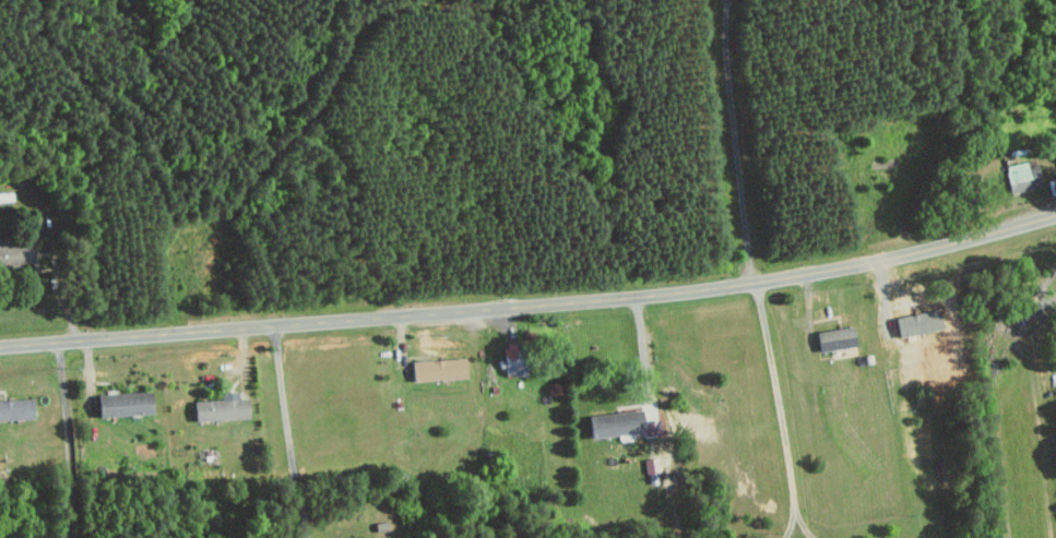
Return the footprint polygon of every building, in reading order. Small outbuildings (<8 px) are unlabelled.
[(1008,192),(1040,186),(1036,165),(1025,167),(1024,162),(1003,166),(1008,192)] [(32,266),(31,242),(0,243),(0,268),(32,266)] [(855,344),(852,324),(813,331),(817,351),(855,344)] [(503,376),(523,373),(521,356),(511,358),(511,356),(500,357),(503,376)] [(463,377),(463,357),(408,359),(409,379),(463,377)] [(94,415),(152,413),(151,390),(93,392),(94,415)] [(191,399),(192,419),(249,417),(248,397),(236,397),(236,390),(219,390),(219,399),(191,399)] [(32,418),(31,398),(0,399),(0,419),(32,418)] [(587,436),(641,432),(640,410),(586,413),(587,436)]
